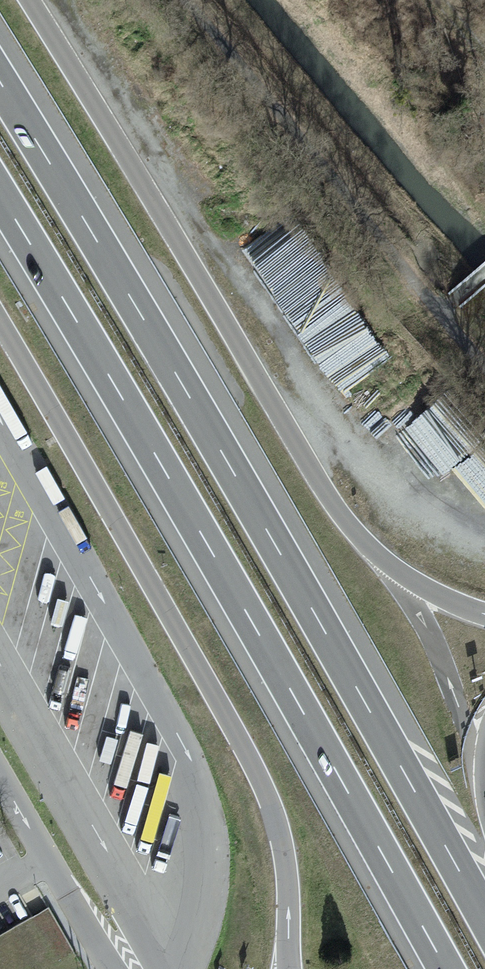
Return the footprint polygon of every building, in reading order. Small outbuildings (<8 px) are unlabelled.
[(296,254),(289,247),(292,244),(271,223),(245,250),(273,277),(296,254)] [(484,505),(484,452),(479,444),(469,452),(432,405),(408,423),(444,469),(452,463),(484,505)]
